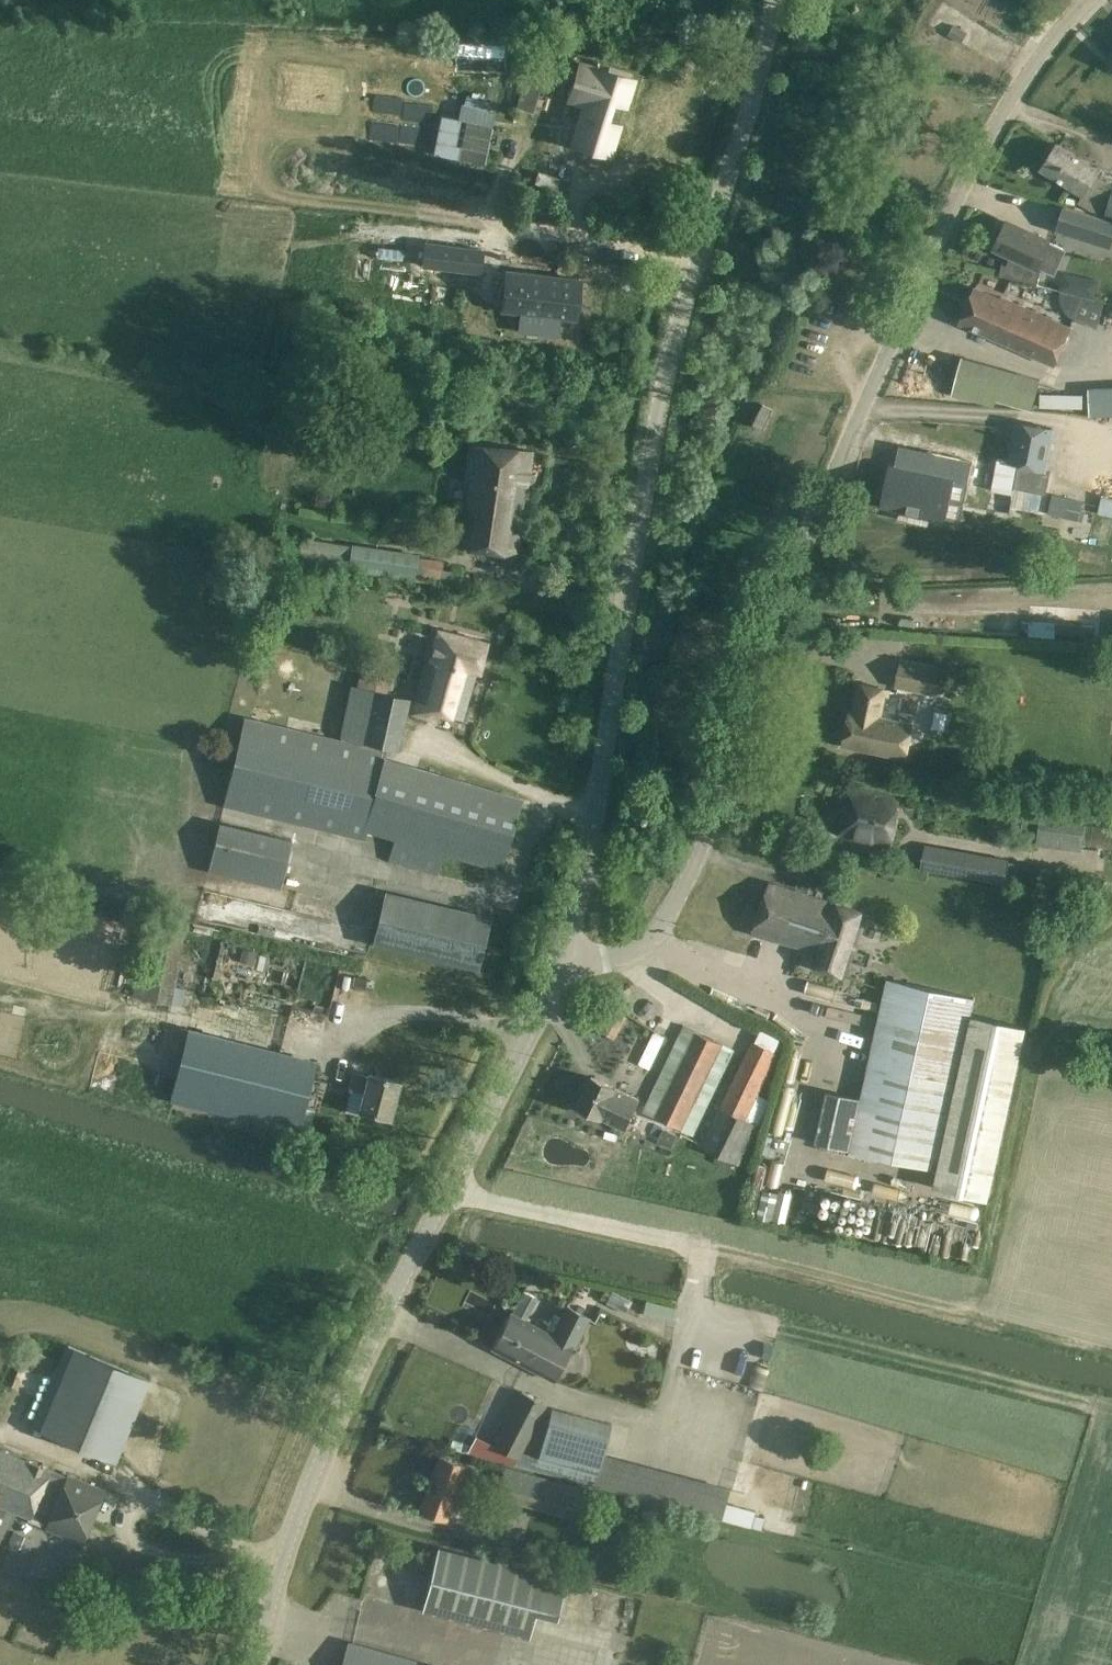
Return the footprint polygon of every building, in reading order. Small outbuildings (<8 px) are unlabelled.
[(939,19),(934,26),(947,33),(951,26),(939,19)] [(507,71),(508,40),(456,38),(454,68),(507,71)] [(545,74),(527,68),(516,107),(533,112),(545,74)] [(599,69),(575,143),(611,155),(635,80),(599,69)] [(441,116),(434,154),(484,165),(492,126),(466,121),(461,146),(456,145),(461,120),(441,116)] [(1057,143),(1041,169),(1059,180),(1084,196),(1100,171),(1075,155),(1057,143)] [(1060,227),(1110,244),(1111,239),(1111,221),(1098,216),(1067,206),(1060,227)] [(1007,265),(1002,263),(999,275),(1038,283),(1041,269),(1053,275),(1065,249),(1007,222),(1005,226),(999,226),(993,239),(997,244),(995,247),(1012,256),(1007,265)] [(422,265),(480,272),(482,250),(425,243),(422,265)] [(507,271),(502,310),(521,312),(518,331),(557,335),(559,317),(575,319),(579,279),(559,277),(552,276),(507,271)] [(1098,319),(1101,301),(1095,300),(1099,278),(1062,272),(1058,294),(1079,297),(1076,316),(1098,319)] [(1002,341),(1018,304),(1002,297),(1001,299),(976,288),(960,323),(1002,341)] [(1018,304),(1002,341),(1054,365),(1071,327),(1018,304)] [(959,354),(949,390),(1030,413),(1040,377),(959,354)] [(1086,384),(1088,414),(1111,413),(1111,384),(1086,384)] [(1040,406),(1083,407),(1083,394),(1040,394),(1040,406)] [(1011,460),(1020,462),(1015,489),(1046,496),(1051,474),(1045,472),(1054,430),(1039,427),(1017,423),(1011,460)] [(531,451),(470,445),(465,480),(480,482),(478,502),(468,501),(462,542),(517,549),(531,451)] [(889,488),(885,507),(943,519),(951,481),(968,484),(973,460),(927,451),(922,474),(891,468),(887,487),(889,488)] [(301,538),(297,561),(347,568),(347,571),(413,580),(412,582),(439,586),(443,559),(416,555),(417,553),(351,543),(351,545),(301,538)] [(315,579),(312,586),(322,591),(325,583),(315,579)] [(488,641),(432,627),(411,713),(429,719),(432,711),(463,720),(476,672),(480,673),(488,641)] [(942,669),(903,660),(897,686),(937,695),(942,669)] [(380,678),(356,673),(342,735),(398,747),(409,698),(377,691),(380,678)] [(886,690),(860,685),(854,712),(851,711),(844,745),(904,757),(912,722),(880,716),(886,690)] [(384,752),(244,719),(223,805),(365,840),(368,831),(395,839),(389,859),(437,874),(443,853),(500,869),(520,800),(382,759),(384,752)] [(899,798),(849,788),(840,833),(889,847),(899,798)] [(1081,812),(1042,807),(1037,844),(1076,849),(1081,812)] [(291,836),(219,821),(208,871),(280,886),(291,836)] [(1033,867),(927,846),(922,868),(1005,884),(1007,873),(1031,878),(1033,867)] [(844,874),(855,877),(859,865),(848,862),(844,874)] [(863,912),(770,881),(753,933),(820,952),(815,966),(836,973),(843,975),(863,912)] [(476,967),(489,915),(380,888),(367,941),(476,967)] [(243,948),(240,960),(252,964),(255,952),(243,948)] [(354,976),(353,985),(365,987),(367,979),(354,976)] [(975,998),(887,979),(862,1096),(825,1089),(815,1142),(849,1148),(939,1168),(934,1188),(988,1199),(1026,1026),(972,1014),(975,998)] [(607,1021),(621,1028),(628,1016),(614,1009),(607,1021)] [(733,1051),(683,1028),(644,1112),(694,1135),(733,1051)] [(315,1061),(188,1029),(171,1099),(297,1131),(315,1061)] [(756,1127),(756,1126),(746,1122),(758,1097),(778,1053),(751,1041),(720,1110),(703,1147),(740,1163),(756,1127)] [(646,1048),(639,1064),(649,1069),(657,1053),(646,1048)] [(371,1076),(351,1071),(347,1088),(365,1093),(360,1110),(390,1118),(399,1081),(371,1074),(371,1076)] [(639,1099),(592,1076),(578,1105),(625,1128),(639,1099)] [(668,1130),(662,1143),(672,1148),(678,1135),(668,1130)] [(776,1186),(761,1182),(753,1211),(768,1215),(776,1186)] [(588,1316),(567,1305),(553,1334),(510,1312),(492,1347),(553,1379),(568,1349),(570,1350),(588,1316)] [(149,1379),(66,1345),(33,1426),(115,1461),(149,1379)] [(502,1423),(485,1454),(526,1464),(761,1527),(764,1514),(754,1512),(755,1506),(726,1499),(728,1490),(729,1487),(604,1455),(612,1423),(552,1408),(540,1456),(519,1451),(546,1403),(521,1389),(509,1411),(507,1409),(500,1422),(502,1423)] [(11,1509),(31,1517),(47,1524),(46,1527),(82,1542),(104,1490),(68,1474),(67,1476),(51,1470),(51,1469),(0,1448),(0,1536),(11,1509)] [(476,1468),(440,1454),(419,1511),(447,1521),(456,1495),(465,1499),(476,1468)] [(580,1486),(505,1467),(498,1495),(572,1514),(580,1486)] [(12,1544),(1,1569),(13,1574),(24,1549),(12,1544)] [(566,1579),(438,1547),(421,1610),(530,1636),(536,1612),(556,1617),(566,1579)] [(348,1642),(342,1664),(429,1664),(369,1648),(348,1642)]
